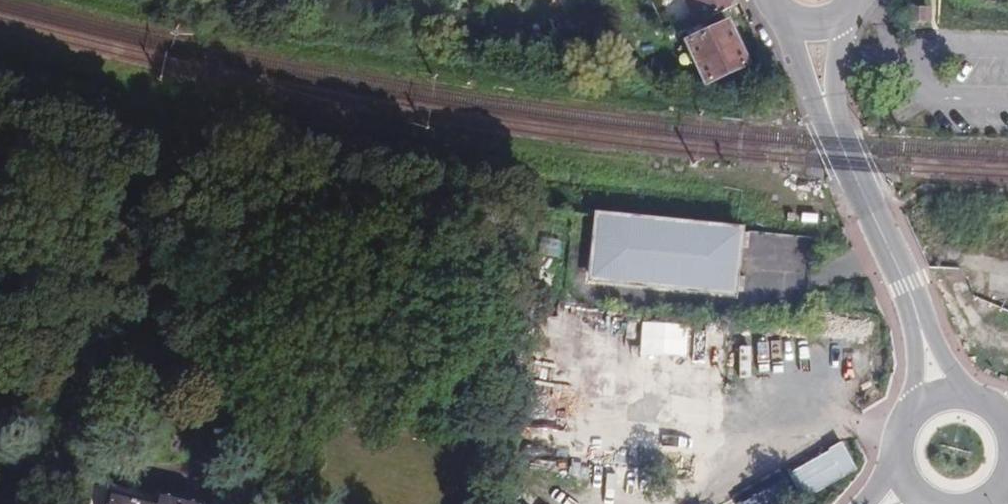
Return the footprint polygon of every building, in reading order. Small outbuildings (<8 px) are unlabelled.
[(693,3),(690,5),(700,28),(744,8),(740,0),(692,0),(693,3)] [(927,17),(908,17),(908,29),(927,29),(927,17)] [(746,65),(728,24),(685,43),(704,84),(746,65)] [(733,299),(740,231),(595,216),(588,284),(733,299)] [(685,357),(686,326),(639,323),(637,355),(685,357)] [(785,475),(799,501),(855,470),(840,444),(785,475)] [(785,482),(749,503),(800,503),(785,482)]
